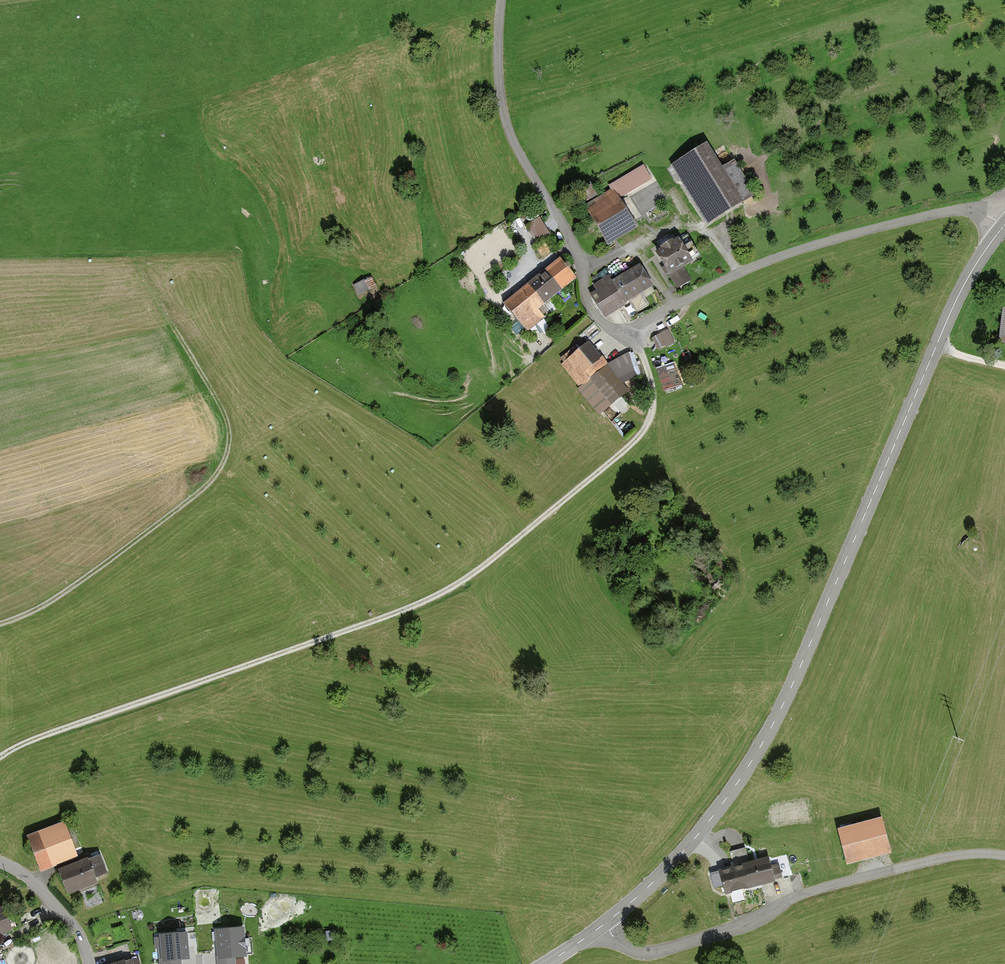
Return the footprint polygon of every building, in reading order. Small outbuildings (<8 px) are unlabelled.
[(729,168),(715,146),(673,172),(709,228),(761,195),(739,161),(729,168)] [(617,247),(665,216),(645,186),(624,199),(618,189),(591,206),(617,247)] [(536,240),(551,231),(542,214),(527,223),(536,240)] [(687,238),(659,256),(674,278),(701,260),(687,238)] [(583,279),(567,259),(510,303),(532,331),(549,318),(543,310),(583,279)] [(657,285),(645,265),(618,282),(613,275),(597,285),(602,292),(597,296),(609,315),(657,285)] [(370,287),(376,285),(374,276),(367,278),(370,287)] [(364,278),(354,284),(360,295),(370,289),(364,278)] [(667,346),(677,341),(669,327),(660,333),(667,346)] [(593,342),(565,363),(604,413),(632,391),(593,342)] [(665,395),(683,394),(682,365),(663,366),(665,395)] [(891,854),(883,820),(840,831),(848,865),(891,854)] [(79,856),(68,825),(31,839),(42,870),(79,856)] [(103,856),(62,870),(70,894),(101,883),(98,876),(109,873),(103,856)] [(770,859),(723,872),(729,895),(776,882),(770,859)] [(18,927),(11,907),(0,912),(0,934),(18,927)] [(242,928),(217,930),(221,963),(235,963),(234,956),(245,955),(242,928)] [(161,935),(164,958),(160,959),(161,963),(177,963),(176,958),(188,957),(185,933),(161,935)]
